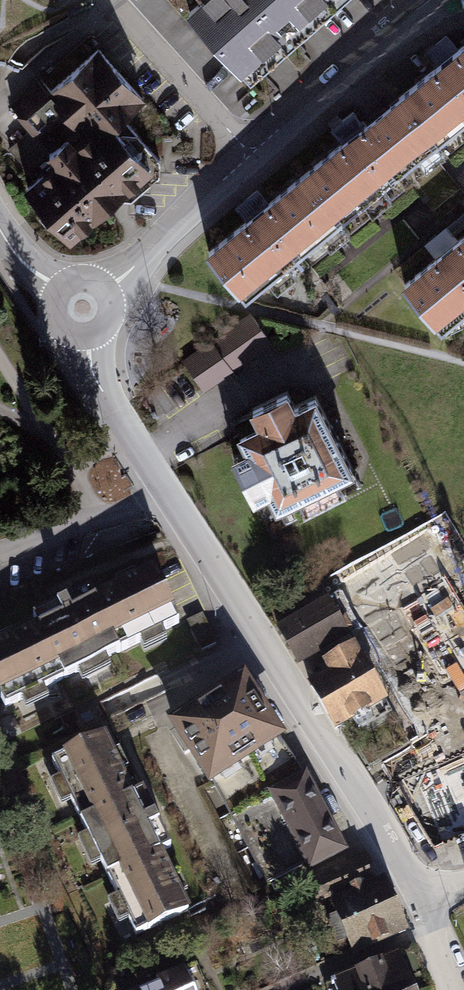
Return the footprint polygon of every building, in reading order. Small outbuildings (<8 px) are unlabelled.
[(192,19),(257,89),(357,0),(213,0),(192,19)] [(433,157),(439,152),(463,133),(463,50),(400,100),(392,106),(433,157)] [(147,107),(102,55),(29,119),(62,155),(19,193),(67,248),(155,171),(119,131),(147,107)] [(340,230),(433,157),(392,106),(300,179),(340,230)] [(340,230),(300,179),(207,253),(248,304),(340,230)] [(463,325),(463,242),(405,289),(445,340),(463,325)] [(258,316),(184,355),(200,387),(275,347),(258,316)] [(305,526),(368,491),(319,401),(300,411),(290,393),(254,413),(260,424),(239,436),(248,453),(233,461),(257,507),(271,499),(280,516),(295,508),(305,526)] [(440,540),(396,566),(461,672),(463,670),(463,579),(440,540)] [(414,613),(392,572),(341,600),(364,640),(414,613)] [(156,573),(0,644),(0,694),(8,711),(183,632),(156,573)] [(352,643),(330,603),(277,632),(300,672),(352,643)] [(394,714),(359,652),(325,672),(330,681),(311,692),(340,744),(394,714)] [(341,848),(252,681),(168,726),(257,892),(341,848)] [(203,919),(117,735),(55,764),(141,948),(203,919)] [(381,885),(372,863),(309,887),(318,909),(381,885)] [(407,931),(389,885),(334,907),(353,953),(407,931)] [(399,957),(331,985),(333,989),(413,989),(399,957)] [(185,968),(158,979),(160,984),(146,989),(194,989),(185,968)]
